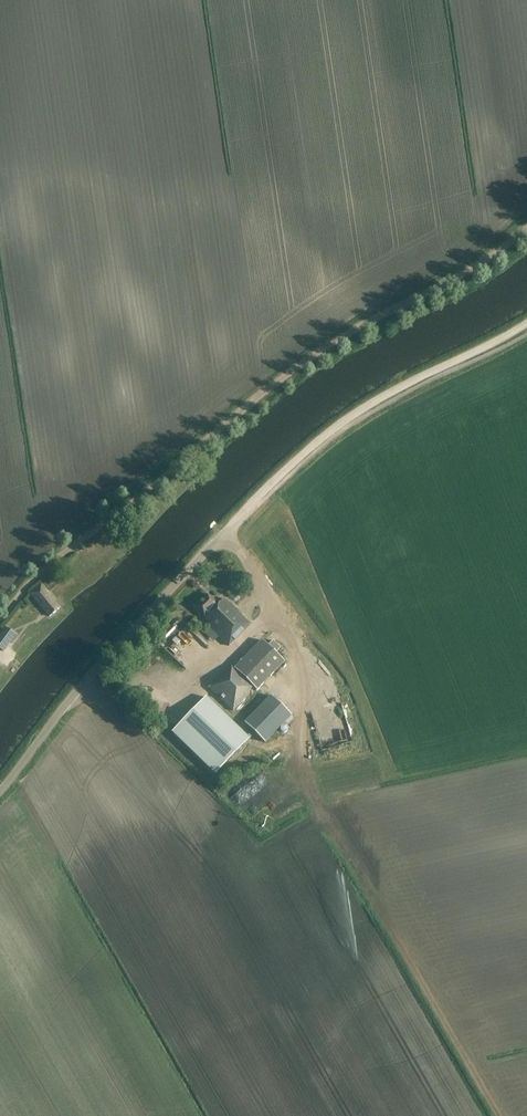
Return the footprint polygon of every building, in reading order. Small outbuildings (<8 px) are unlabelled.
[(41,585),(31,593),(49,616),(58,609),(45,593),(47,592),(41,585)] [(218,605),(208,594),(192,609),(202,619),(202,620),(227,647),(236,639),(233,636),(240,630),(242,633),(249,626),(224,599),(218,605)] [(0,635),(0,650),(3,652),(16,635),(5,628),(0,635)] [(234,670),(233,669),(229,673),(227,671),(209,688),(232,711),(249,693),(248,692),(253,687),(256,690),(285,661),(264,641),(234,670)] [(291,715),(270,695),(244,722),(265,742),(291,715)] [(171,733),(215,775),(249,739),(205,697),(171,733)] [(162,707),(157,716),(163,720),(168,711),(162,707)]
